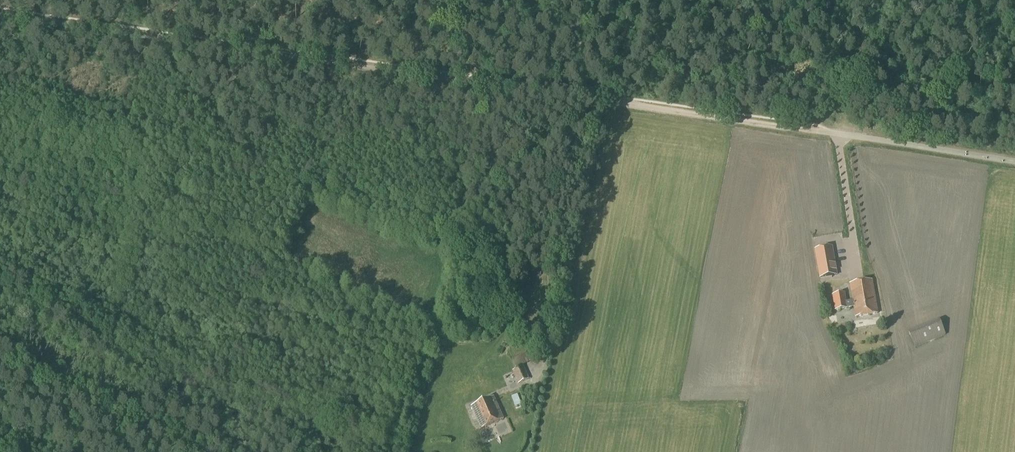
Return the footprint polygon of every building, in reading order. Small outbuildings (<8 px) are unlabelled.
[(820,278),(836,275),(831,247),(815,250),(820,278)] [(851,306),(853,305),(855,317),(877,313),(871,280),(849,284),(852,301),(845,302),(844,293),(832,295),(835,310),(847,308),(851,307),(851,306)] [(914,347),(945,334),(938,320),(908,332),(914,347)] [(516,369),(536,359),(529,344),(509,353),(516,369)] [(523,366),(513,371),(518,384),(528,379),(523,366)] [(471,406),(480,429),(502,419),(493,397),(471,406)]
